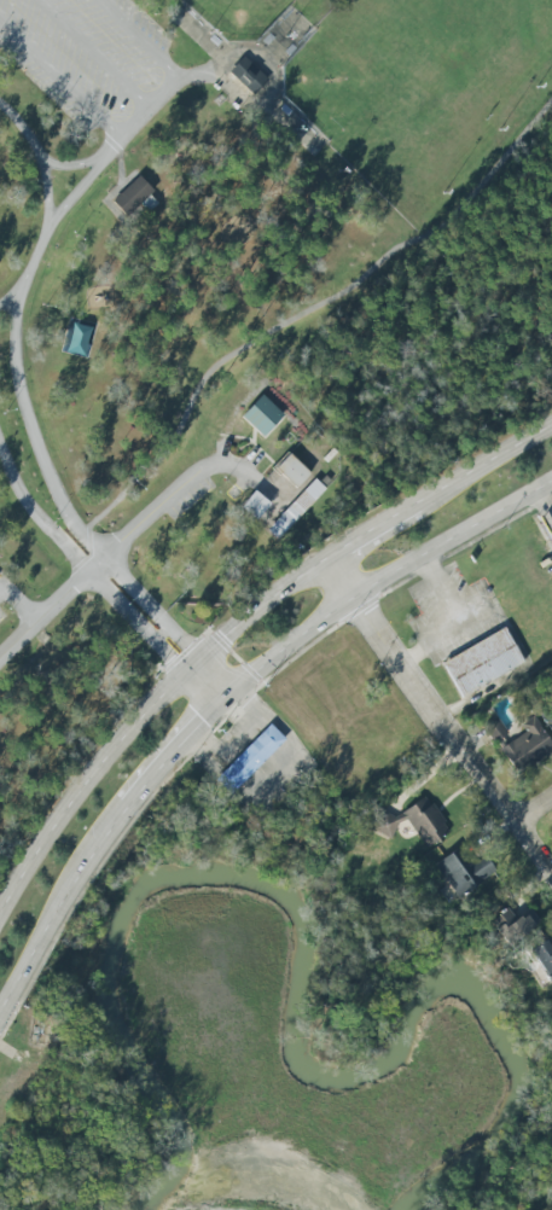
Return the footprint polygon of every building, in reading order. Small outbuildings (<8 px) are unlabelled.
[(231,72),(245,58),(268,81),(254,95),(231,72)] [(127,215),(112,199),(140,174),(155,190),(127,215)] [(261,436),(283,414),(261,394),(239,415),(261,436)] [(308,472),(286,452),(273,466),(295,487),(308,472)] [(265,529),(275,539),(324,488),(313,478),(265,529)] [(268,502),(252,490),(239,507),(255,519),(268,502)] [(522,663),(504,627),(440,661),(458,697),(522,663)] [(530,716),(519,725),(523,729),(498,749),(517,774),(551,747),(551,745),(530,716)] [(506,733),(495,717),(483,727),(494,741),(506,733)] [(228,796),(283,738),(267,723),(213,781),(228,796)] [(389,818),(385,811),(372,820),(382,836),(407,820),(424,847),(448,832),(425,795),(389,818)] [(434,861),(452,896),(493,874),(483,856),(465,866),(457,849),(434,861)] [(487,920),(506,946),(539,921),(528,908),(515,919),(505,907),(487,920)] [(551,978),(551,946),(548,938),(530,947),(546,981),(551,978)]
